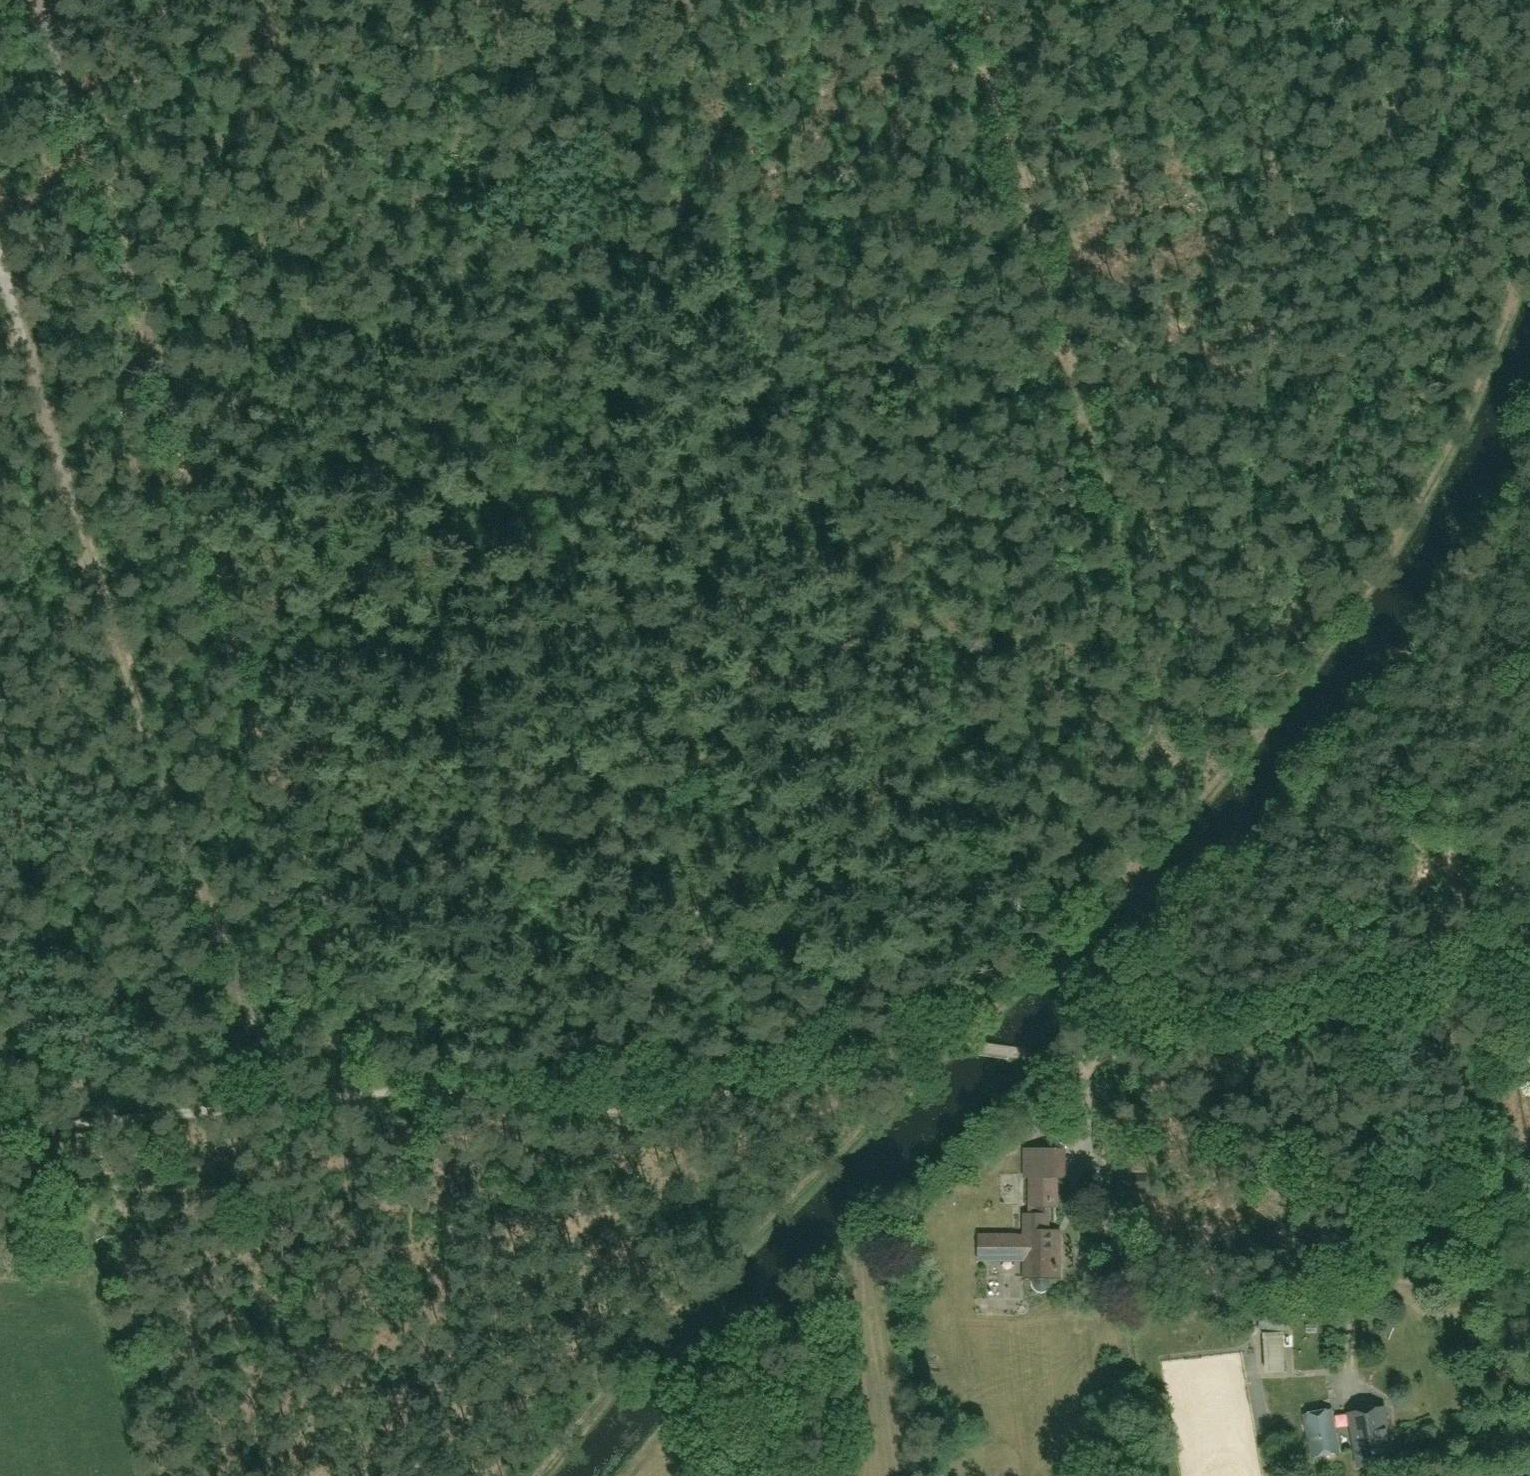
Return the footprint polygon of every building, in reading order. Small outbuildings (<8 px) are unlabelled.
[(980,1259),(1024,1259),(1024,1277),(1033,1277),(1033,1283),(1034,1287),(1038,1290),(1042,1292),(1046,1290),(1049,1287),(1051,1283),(1051,1277),(1060,1277),(1060,1232),(1049,1232),(1049,1206),(1056,1206),(1056,1177),(1067,1177),(1067,1150),(1030,1150),(1030,1215),(1024,1215),(1024,1236),(980,1237),(980,1259)] [(1266,1331),(1282,1330),(1283,1323),(1294,1323),(1292,1293),(1257,1294),(1259,1331),(1266,1331)] [(1285,1370),(1282,1330),(1266,1331),(1267,1372),(1285,1370)] [(1358,1466),(1394,1459),(1384,1407),(1349,1414),(1358,1466)] [(1304,1414),(1312,1457),(1340,1452),(1332,1409),(1304,1414)]
